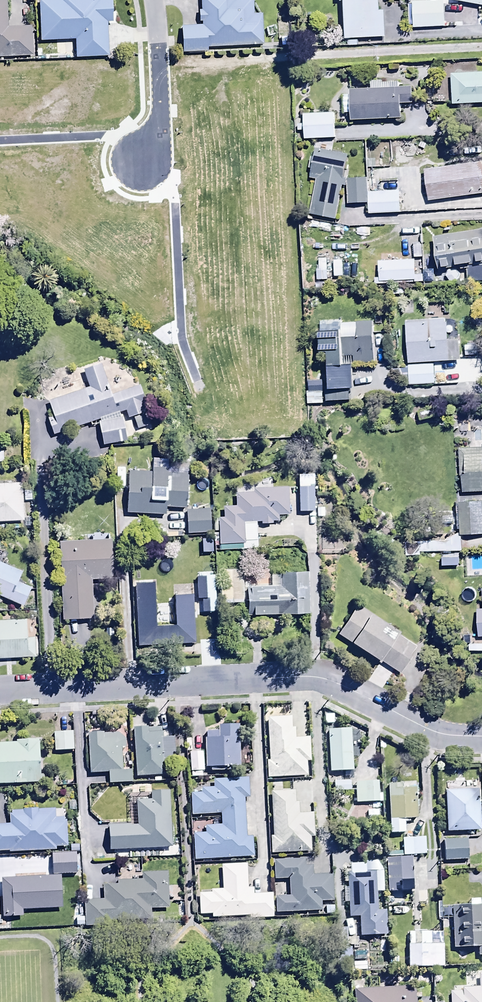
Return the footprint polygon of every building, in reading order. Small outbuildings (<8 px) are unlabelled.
[(32,56),(31,26),(7,27),(6,0),(0,0),(0,57),(32,56)] [(39,0),(40,41),(75,40),(75,59),(108,58),(107,22),(112,22),(112,0),(59,0),(39,0)] [(206,48),(261,46),(260,16),(253,16),(252,0),(247,0),(236,0),(200,0),(200,11),(198,11),(198,22),(201,22),(201,26),(180,27),(181,56),(206,55),(206,48)] [(334,2),(339,2),(340,40),(384,38),(383,10),(377,10),(377,0),(334,0),(334,2)] [(411,29),(444,28),(443,0),(410,0),(411,29)] [(449,76),(451,108),(481,106),(481,74),(449,76)] [(398,90),(398,82),(367,83),(367,91),(348,92),(350,123),(399,120),(398,106),(412,105),(411,89),(398,90)] [(334,115),(301,116),(302,142),(335,140),(334,115)] [(347,156),(314,150),(308,181),(314,182),(308,215),(334,220),(347,156)] [(423,172),(427,203),(481,195),(481,163),(423,172)] [(365,204),(367,204),(367,193),(366,180),(346,181),(347,205),(365,204)] [(367,204),(368,216),(399,215),(398,192),(367,193),(367,204)] [(432,239),(435,259),(424,261),(426,272),(481,262),(481,233),(481,230),(432,239)] [(420,245),(412,245),(412,259),(421,259),(420,245)] [(308,285),(315,285),(315,290),(326,290),(326,261),(308,261),(308,285)] [(414,262),(377,264),(377,279),(373,279),(374,286),(414,285),(414,262)] [(466,268),(466,286),(481,286),(481,268),(466,268)] [(405,322),(407,365),(461,363),(460,341),(446,342),(445,320),(405,322)] [(327,354),(329,388),(325,389),(325,401),(351,400),(349,366),(373,365),(371,323),(355,323),(356,339),(342,340),(341,334),(318,334),(319,354),(327,354)] [(433,366),(433,384),(457,384),(456,365),(433,366)] [(89,389),(48,403),(53,418),(48,420),(53,436),(98,421),(103,447),(126,442),(119,415),(125,413),(128,420),(148,413),(139,386),(111,396),(100,366),(83,372),(89,389)] [(433,384),(433,366),(406,367),(407,370),(398,370),(398,380),(407,379),(407,385),(433,384)] [(314,401),(324,401),(322,384),(313,384),(314,401)] [(145,416),(133,420),(137,430),(148,426),(145,416)] [(461,494),(481,493),(481,449),(459,450),(461,494)] [(150,474),(129,473),(127,514),(165,516),(165,509),(185,509),(186,475),(166,474),(166,469),(150,468),(150,474)] [(314,513),(313,475),(298,476),(299,514),(314,513)] [(23,523),(22,484),(0,485),(0,523),(23,523)] [(219,519),(220,545),(245,544),(245,543),(256,542),(255,523),(260,523),(260,526),(272,525),(272,524),(276,524),(276,516),(289,516),(288,489),(254,490),(254,493),(235,493),(236,508),(223,508),(223,519),(219,519)] [(456,504),(457,538),(481,537),(481,503),(456,504)] [(186,510),(187,535),(209,534),(208,509),(186,510)] [(111,540),(58,542),(61,621),(93,620),(92,582),(113,582),(111,540)] [(459,558),(441,558),(441,567),(459,567),(459,558)] [(242,563),(219,564),(220,604),(243,603),(242,563)] [(21,573),(0,564),(0,597),(23,608),(31,590),(16,584),(21,573)] [(309,615),(308,574),(271,575),(271,587),(246,588),(246,617),(309,615)] [(213,577),(196,578),(197,599),(201,599),(202,613),(215,613),(213,577)] [(170,588),(170,580),(143,581),(145,632),(197,630),(195,592),(191,593),(191,587),(170,588)] [(356,605),(337,634),(399,676),(418,647),(356,605)] [(34,640),(25,640),(24,620),(0,621),(0,659),(35,658),(34,640)] [(266,762),(267,778),(307,777),(307,764),(311,764),(310,738),(296,739),(295,729),(292,729),(291,718),(267,719),(269,762),(266,762)] [(240,768),(239,727),(217,727),(217,734),(206,734),(206,740),(206,768),(240,768)] [(161,729),(133,730),(136,778),(165,776),(164,764),(175,763),(173,738),(162,739),(161,729)] [(342,773),(352,772),(350,729),(327,731),(330,774),(342,773)] [(73,751),(72,733),(54,734),(54,752),(73,751)] [(124,733),(88,735),(90,775),(108,774),(108,785),(132,784),(131,772),(122,772),(121,750),(125,750),(124,733)] [(0,745),(0,786),(40,785),(39,742),(13,742),(14,745),(0,745)] [(203,754),(190,754),(191,772),(204,771),(203,754)] [(352,772),(342,773),(343,782),(346,782),(347,797),(355,797),(355,804),(377,803),(376,784),(356,785),(355,772),(352,772)] [(193,835),(194,860),(253,858),(252,838),(245,838),(244,799),(248,799),(247,779),(212,780),(212,788),(201,788),(201,794),(190,794),(191,816),(220,815),(221,826),(205,826),(205,835),(193,835)] [(416,783),(388,784),(390,835),(405,834),(404,822),(417,821),(416,783)] [(478,790),(445,792),(448,832),(480,830),(478,790)] [(294,792),(271,793),(272,837),(270,837),(271,855),(309,853),(309,839),(314,839),(313,813),(298,814),(298,805),(295,805),(294,792)] [(171,850),(168,793),(151,794),(151,801),(136,802),(137,824),(109,825),(110,852),(171,850)] [(8,852),(8,854),(56,852),(56,848),(67,847),(66,818),(55,819),(55,810),(8,812),(8,826),(0,826),(0,852),(8,852)] [(378,812),(367,811),(367,822),(378,822),(378,812)] [(424,839),(402,839),(402,856),(424,856),(424,839)] [(466,841),(443,842),(443,861),(467,861),(466,841)] [(57,859),(43,859),(43,871),(57,871),(57,859)] [(304,860),(274,862),(275,881),(287,881),(288,897),(274,898),(275,914),(321,912),(321,902),(333,902),(332,877),(312,878),(311,867),(304,867),(304,860)] [(412,860),(386,860),(387,895),(413,894),(412,860)] [(365,865),(348,866),(349,917),(359,917),(360,936),(385,935),(384,910),(377,911),(376,874),(365,874),(365,865)] [(246,866),(221,867),(222,891),(198,892),(199,916),(211,915),(211,918),(249,917),(249,921),(272,920),(271,894),(253,895),(253,888),(247,888),(246,866)] [(85,902),(85,927),(109,926),(108,919),(152,918),(151,909),(168,909),(167,873),(141,873),(141,881),(117,882),(117,886),(102,886),(102,901),(85,902)] [(60,876),(0,880),(2,920),(22,918),(22,913),(62,911),(60,876)] [(451,908),(453,950),(477,949),(478,957),(480,957),(480,965),(481,965),(481,934),(481,907),(451,908)] [(407,946),(407,968),(443,968),(443,945),(426,945),(426,939),(413,939),(413,946),(407,946)] [(451,993),(452,1001),(481,1001),(481,974),(480,974),(481,989),(464,990),(464,992),(451,993)] [(353,991),(353,1001),(414,1001),(414,1000),(422,999),(421,994),(415,994),(415,989),(353,991)]
